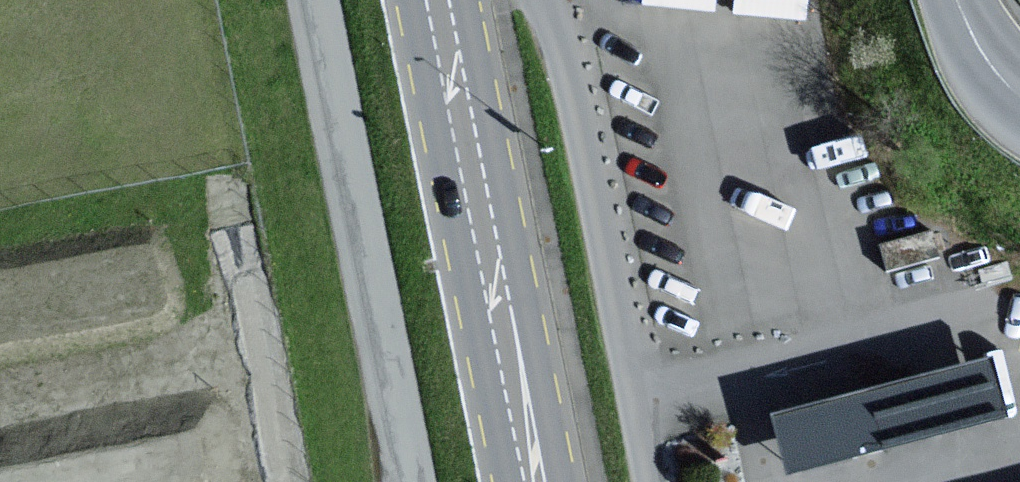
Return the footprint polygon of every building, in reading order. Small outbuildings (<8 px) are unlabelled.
[(978,361),(757,420),(774,480),(994,421),(978,361)]
